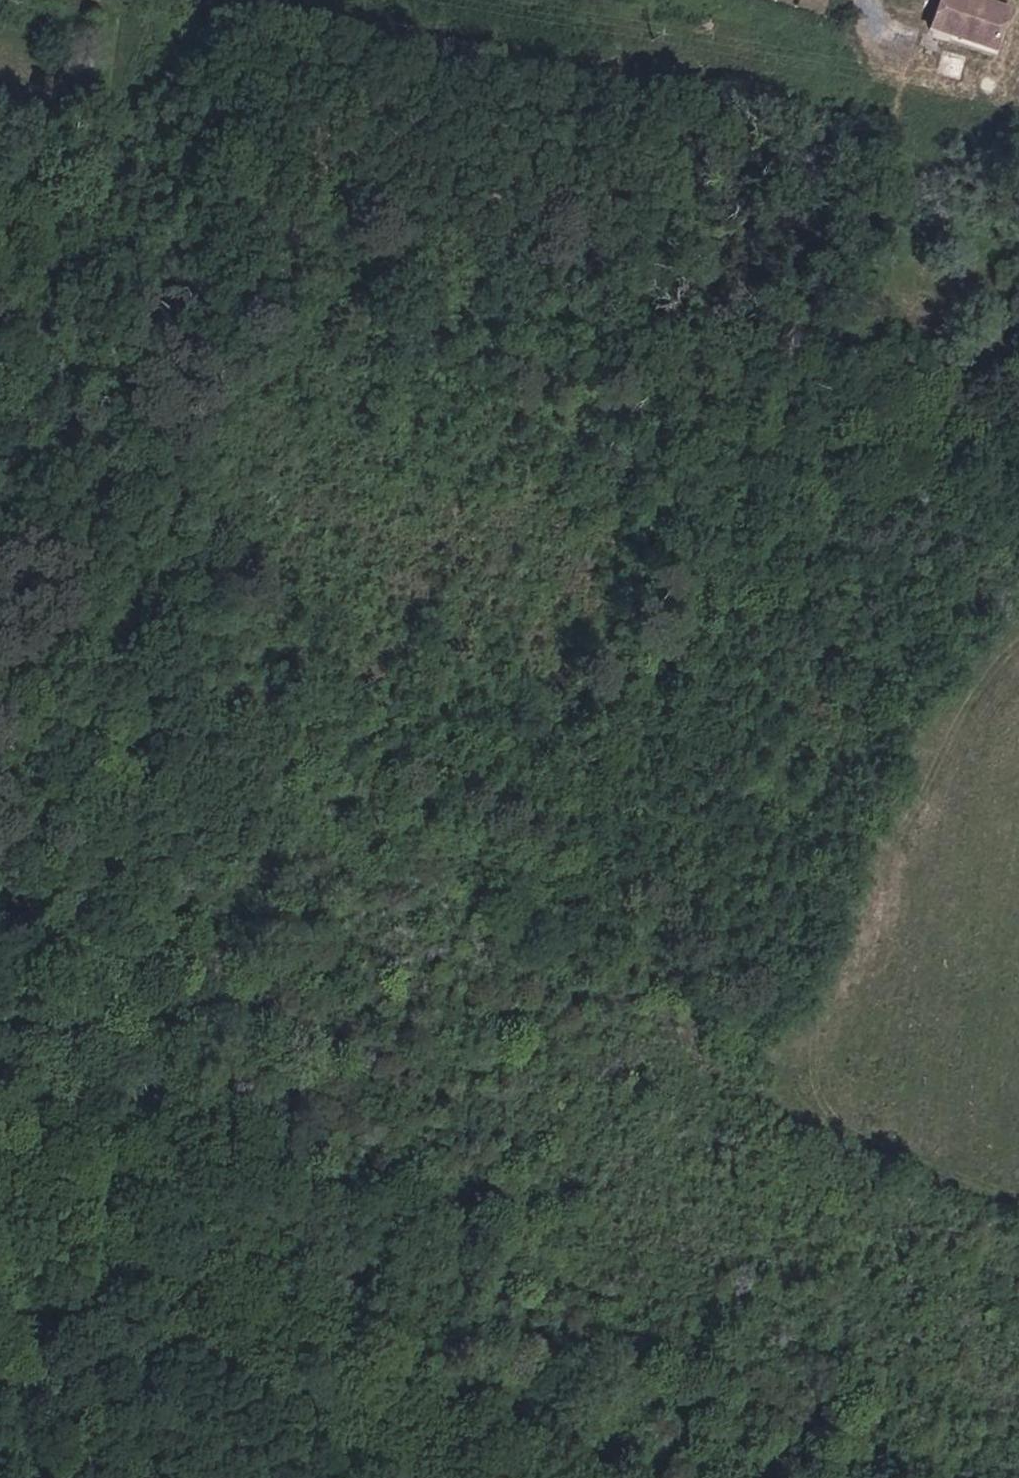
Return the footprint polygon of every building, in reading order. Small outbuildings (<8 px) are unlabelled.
[(1016,13),(982,0),(951,0),(940,30),(1001,53),(1016,13)]
